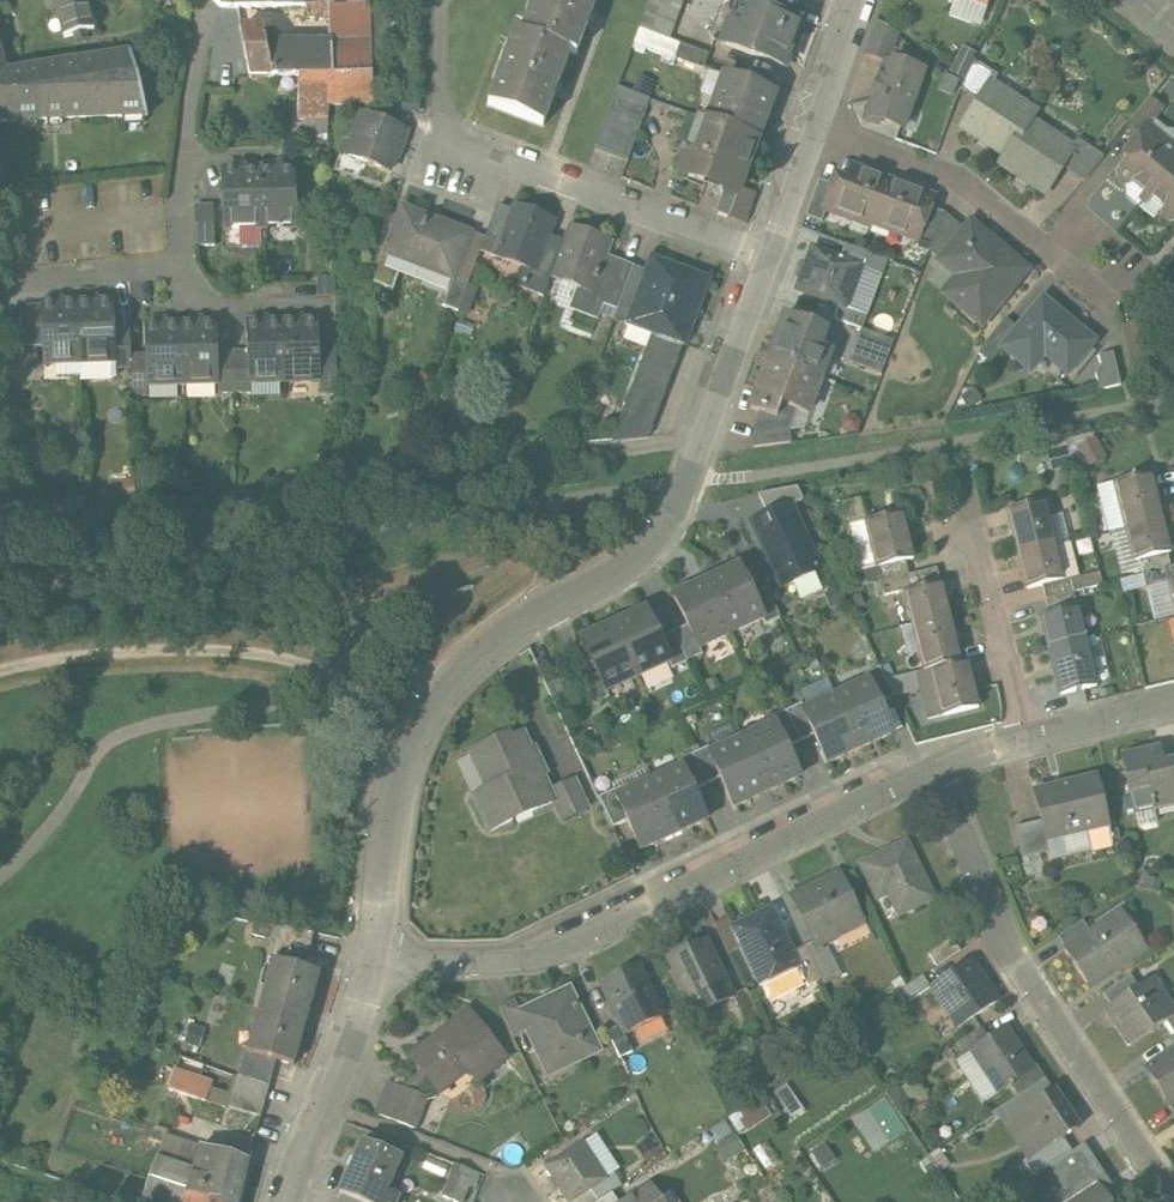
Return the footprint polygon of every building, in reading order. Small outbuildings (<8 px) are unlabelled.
[(64,37),(94,31),(87,0),(56,0),(64,37)] [(272,0),(225,0),(226,8),(233,8),(273,8),(272,0)] [(532,19),(529,18),(522,36),(569,53),(576,56),(596,0),(539,0),(532,19)] [(640,30),(669,40),(679,11),(650,0),(640,30)] [(743,1),(746,3),(789,17),(795,0),(744,0),(743,1)] [(987,9),(991,0),(962,0),(987,9)] [(789,17),(746,3),(729,47),(784,66),(801,22),(789,17)] [(368,5),(331,6),(331,39),(331,44),(332,76),(372,75),(370,4),(368,5)] [(878,23),(866,55),(887,63),(898,36),(878,23)] [(268,48),(265,27),(239,30),(249,78),(298,77),(296,46),(268,48)] [(522,36),(514,33),(508,52),(511,53),(498,90),(494,89),(488,107),(543,126),(569,53),(522,36)] [(331,44),(296,46),(298,77),(332,76),(331,44)] [(704,69),(709,55),(681,45),(676,59),(704,69)] [(131,54),(41,68),(52,119),(147,115),(131,54)] [(922,72),(893,62),(887,79),(879,76),(871,99),(877,102),(871,117),(902,129),(922,72)] [(961,91),(978,103),(990,84),(993,86),(998,77),(973,62),(961,91)] [(5,75),(0,76),(0,122),(52,119),(41,68),(5,75)] [(332,76),(298,77),(298,119),(328,118),(327,106),(373,104),(372,75),(332,76)] [(773,93),(733,79),(726,96),(720,93),(710,121),(757,138),(773,93)] [(993,86),(990,84),(978,103),(962,129),(1005,157),(1006,157),(1029,121),(1030,121),(1035,113),(993,86)] [(619,88),(595,149),(627,161),(650,100),(619,88)] [(407,135),(362,118),(347,159),(389,174),(395,160),(397,161),(407,135)] [(710,121),(704,119),(693,151),(688,149),(680,172),(724,188),(737,193),(757,138),(710,121)] [(1030,121),(1029,121),(1006,157),(1005,157),(1000,165),(1045,194),(1061,168),(1073,149),(1072,148),(1030,121)] [(1161,147),(1165,142),(1148,128),(1124,157),(1128,161),(1119,172),(1120,179),(1125,184),(1132,183),(1148,196),(1173,164),(1173,158),(1161,147)] [(1084,182),(1104,157),(1077,140),(1072,148),(1073,149),(1061,168),(1084,182)] [(1148,196),(1163,209),(1164,216),(1169,221),(1173,220),(1173,164),(1148,196)] [(295,168),(259,169),(261,225),(297,224),(295,168)] [(259,169),(223,170),(226,227),(261,225),(259,169)] [(889,182),(854,170),(849,183),(836,178),(833,186),(825,210),(827,210),(855,221),(857,215),(872,221),(870,226),(872,227),(874,224),(889,182)] [(825,210),(833,186),(818,181),(806,216),(821,223),(827,210),(825,210)] [(933,199),(889,182),(874,224),(875,225),(877,220),(891,225),(889,230),(915,240),(917,240),(929,209),(933,199)] [(737,193),(724,188),(716,212),(729,217),(737,193)] [(212,204),(195,205),(196,245),(214,244),(212,204)] [(556,223),(514,208),(511,214),(513,215),(502,244),(497,258),(528,269),(522,285),(545,294),(552,276),(562,247),(548,242),(556,223)] [(943,214),(929,209),(917,240),(915,240),(912,249),(928,255),(929,252),(943,214)] [(513,215),(511,214),(498,210),(487,237),(502,244),(513,215)] [(436,227),(400,214),(384,257),(420,270),(422,264),(456,277),(472,236),(437,223),(436,227)] [(943,214),(929,252),(940,261),(964,231),(943,214)] [(1027,271),(971,224),(964,231),(940,261),(940,262),(967,285),(952,302),(981,326),(1027,271)] [(611,244),(569,228),(562,247),(552,276),(583,287),(575,308),(599,316),(603,305),(618,266),(604,262),(611,244)] [(860,266),(812,249),(806,266),(804,265),(799,278),(801,279),(797,291),(840,306),(845,308),(860,266)] [(709,280),(653,259),(648,273),(631,320),(632,321),(655,329),(641,368),(671,379),(684,344),(685,344),(709,280)] [(618,310),(634,268),(635,267),(633,266),(631,271),(618,266),(603,305),(618,310)] [(631,320),(648,273),(634,268),(618,310),(618,312),(614,322),(630,328),(632,321),(631,320)] [(467,287),(453,281),(443,309),(456,314),(467,287)] [(1095,342),(1043,299),(1018,329),(1002,349),(1021,365),(1035,349),(1067,375),(1095,342)] [(113,302),(78,304),(80,361),(116,359),(114,329),(113,302)] [(78,304),(42,305),(43,346),(44,363),(80,361),(78,304)] [(42,305),(27,306),(27,346),(43,346),(42,305)] [(835,320),(862,330),(867,317),(845,308),(840,306),(835,320)] [(825,332),(785,317),(769,360),(820,379),(821,377),(817,376),(825,354),(829,356),(830,353),(819,349),(825,332)] [(318,319),(282,320),(284,377),(319,376),(320,376),(319,347),(318,319)] [(282,320),(247,322),(248,350),(249,378),(250,378),(284,377),(282,320)] [(1002,349),(1018,329),(1006,320),(983,348),(979,357),(990,364),(1002,349)] [(217,322),(181,324),(183,381),(217,380),(219,380),(218,350),(217,322)] [(181,324),(145,325),(146,353),(147,383),(183,381),(181,324)] [(130,328),(114,329),(116,359),(115,369),(132,368),(131,354),(130,328)] [(894,342),(862,330),(851,363),(882,374),(894,342)] [(338,346),(319,347),(320,376),(319,376),(320,390),(338,389),(338,346)] [(233,350),(218,350),(219,380),(217,380),(218,390),(234,390),(233,350)] [(233,350),(234,390),(250,390),(250,378),(249,378),(248,350),(233,350)] [(146,353),(131,354),(132,368),(133,394),(148,394),(147,383),(146,353)] [(820,379),(769,360),(758,390),(762,391),(755,408),(752,407),(751,409),(760,413),(777,419),(782,405),(796,411),(807,415),(808,412),(802,410),(814,379),(820,381),(820,379)] [(671,379),(641,368),(614,442),(650,438),(671,379)] [(777,419),(760,413),(752,436),(753,448),(790,444),(789,432),(796,411),(782,405),(777,419)] [(1085,463),(1105,460),(1100,433),(1080,437),(1085,463)] [(1119,497),(1154,489),(1151,474),(1115,484),(1119,497)] [(1154,489),(1119,497),(1127,530),(1162,521),(1154,489)] [(1012,524),(1047,515),(1044,501),(1008,510),(1012,524)] [(820,571),(790,506),(753,523),(783,589),(820,571)] [(902,513),(866,522),(878,568),(906,562),(913,560),(902,513)] [(1047,515),(1012,524),(1020,556),(1055,548),(1047,515)] [(1162,521),(1127,530),(1135,563),(1140,562),(1167,555),(1170,554),(1162,521)] [(1055,548),(1020,556),(1028,589),(1042,586),(1063,580),(1055,548)] [(1167,555),(1140,562),(1144,576),(1171,569),(1167,555)] [(882,583),(909,576),(906,562),(878,568),(882,583)] [(739,568),(706,583),(731,635),(762,620),(763,620),(752,597),(739,568)] [(1173,584),(1173,568),(1171,569),(1144,576),(1147,590),(1170,585),(1173,584)] [(906,591),(913,590),(909,576),(882,583),(885,597),(906,591)] [(1046,600),(1074,593),(1070,579),(1063,580),(1042,586),(1046,600)] [(706,583),(674,598),(688,627),(699,650),(700,650),(731,635),(706,583)] [(913,590),(906,591),(914,624),(949,616),(941,583),(913,590)] [(752,597),(763,620),(762,620),(766,627),(781,620),(767,590),(752,597)] [(1046,600),(1050,613),(1077,607),(1074,593),(1046,600)] [(1050,613),(1042,615),(1050,648),(1085,640),(1077,607),(1050,613)] [(646,612),(613,627),(638,679),(669,664),(670,664),(659,640),(646,612)] [(949,616),(914,624),(922,657),(957,648),(949,616)] [(613,627),(581,642),(595,671),(606,694),(607,693),(638,679),(613,627)] [(703,656),(700,650),(699,650),(688,627),(674,634),(688,664),(703,656)] [(673,671),(688,664),(674,634),(659,640),(670,664),(669,664),(673,671)] [(1085,640),(1050,648),(1058,681),(1093,672),(1085,640)] [(925,672),(932,670),(961,663),(957,648),(922,657),(925,672)] [(961,663),(932,670),(935,684),(971,676),(967,661),(961,663)] [(869,682),(879,705),(894,698),(880,668),(865,676),(867,682),(869,682)] [(606,694),(595,671),(581,677),(588,693),(595,707),(610,700),(607,693),(606,694)] [(1097,687),(1093,672),(1058,681),(1062,696),(1097,687)] [(971,676),(935,684),(943,717),(979,708),(971,676)] [(867,682),(836,697),(860,749),(893,734),(879,705),(869,682),(867,682)] [(805,711),(804,712),(814,735),(828,764),(860,749),(836,697),(805,711)] [(786,712),(800,742),(814,735),(804,712),(805,711),(802,704),(786,712)] [(771,719),(774,725),(775,725),(786,749),(800,742),(786,712),(771,719)] [(774,725),(743,740),(767,792),(799,777),(786,749),(775,725),(774,725)] [(531,751),(523,734),(510,740),(508,736),(477,750),(494,788),(473,798),(489,832),(552,803),(555,801),(551,792),(543,776),(546,774),(535,749),(531,751)] [(767,792),(743,740),(712,754),(710,755),(721,778),(734,807),(767,792)] [(708,748),(693,755),(707,785),(721,778),(710,755),(712,754),(708,748)] [(1121,757),(1135,815),(1173,806),(1173,763),(1165,765),(1160,748),(1121,757)] [(678,762),(681,769),(682,768),(693,792),(707,785),(693,755),(678,762)] [(681,769),(650,783),(673,835),(706,820),(693,792),(682,768),(681,769)] [(1097,778),(1034,793),(1041,822),(1046,842),(1049,841),(1108,827),(1097,778)] [(551,792),(555,801),(552,803),(561,821),(589,808),(575,781),(551,792)] [(673,835),(650,783),(619,798),(617,798),(628,822),(641,850),(673,835)] [(628,822),(617,798),(619,798),(615,790),(599,798),(614,828),(628,822)] [(1046,842),(1041,822),(1015,829),(1027,876),(1045,872),(1040,856),(1052,853),(1049,841),(1046,842)] [(906,844),(862,865),(873,888),(884,883),(899,915),(933,899),(906,844)] [(836,878),(797,897),(818,942),(819,943),(854,926),(844,905),(847,903),(836,878)] [(735,927),(732,929),(741,948),(762,989),(800,970),(792,954),(771,910),(735,927)] [(1091,934),(1067,950),(1091,986),(1147,949),(1146,948),(1141,951),(1118,917),(1123,914),(1123,913),(1091,934)] [(729,954),(741,948),(732,929),(735,927),(730,916),(714,924),(729,954)] [(273,961),(302,969),(312,934),(255,922),(253,935),(277,941),(273,961)] [(1059,938),(1067,950),(1091,934),(1083,922),(1059,938)] [(961,952),(953,940),(929,956),(937,968),(961,952)] [(706,941),(667,960),(695,1016),(734,997),(706,941)] [(818,942),(806,947),(822,981),(839,973),(828,951),(824,953),(819,943),(818,942)] [(822,981),(806,947),(792,954),(800,970),(809,988),(822,981)] [(302,969),(273,961),(260,1007),(306,1020),(319,974),(302,969)] [(999,1002),(972,961),(931,989),(957,1029),(999,1002)] [(639,966),(600,985),(620,1027),(625,1036),(663,1017),(639,966)] [(906,1005),(931,989),(923,977),(899,993),(906,1005)] [(1104,995),(1111,1007),(1139,988),(1131,977),(1104,995)] [(1111,1007),(1121,1022),(1117,1024),(1131,1045),(1173,1017),(1173,1015),(1151,980),(1139,988),(1111,1007)] [(520,1012),(518,1013),(528,1032),(527,1033),(544,1068),(558,1061),(563,1069),(580,1061),(577,1055),(597,1045),(569,989),(520,1012)] [(746,991),(734,997),(748,1028),(762,1022),(746,991)] [(528,1032),(518,1013),(520,1012),(514,1001),(499,1009),(514,1039),(527,1033),(528,1032)] [(306,1020),(260,1007),(247,1053),(276,1062),(293,1066),(306,1020)] [(505,1058),(468,1012),(411,1058),(436,1089),(464,1066),(476,1081),(505,1058)] [(620,1027),(607,1034),(620,1059),(633,1053),(625,1036),(620,1027)] [(965,1059),(972,1053),(990,1041),(983,1029),(957,1047),(965,1059)] [(1032,1071),(1006,1031),(990,1041),(972,1053),(999,1093),(1032,1071)] [(1147,1070),(1171,1105),(1173,1103),(1173,1052),(1147,1070)] [(269,1088),(276,1062),(247,1053),(239,1077),(269,1088)] [(199,1079),(205,1066),(179,1057),(175,1070),(199,1079)] [(212,1085),(199,1079),(175,1070),(168,1091),(205,1104),(212,1085)] [(269,1088),(239,1077),(230,1109),(261,1117),(269,1088)] [(415,1129),(427,1098),(392,1084),(379,1115),(415,1129)] [(1053,1092),(1011,1120),(1035,1156),(1036,1157),(1062,1140),(1078,1130),(1053,1092)] [(745,1132),(772,1113),(761,1097),(734,1115),(745,1132)] [(1072,1154),(1062,1140),(1036,1157),(1035,1156),(1024,1164),(1034,1179),(1050,1169),(1072,1154)] [(546,1168),(569,1201),(571,1201),(590,1190),(606,1180),(583,1144),(546,1168)] [(1050,1169),(1059,1183),(1096,1159),(1087,1144),(1072,1154),(1050,1169)] [(362,1145),(340,1194),(342,1194),(362,1201),(396,1201),(399,1197),(386,1191),(400,1159),(362,1145)] [(201,1148),(194,1172),(186,1201),(238,1201),(248,1163),(201,1148)] [(1059,1183),(1063,1190),(1046,1201),(1111,1201),(1101,1186),(1110,1181),(1096,1159),(1059,1183)] [(194,1172),(181,1169),(182,1166),(156,1160),(143,1199),(151,1201),(186,1201),(194,1172)] [(455,1165),(442,1197),(454,1201),(458,1201),(465,1185),(475,1189),(480,1175),(455,1165)] [(590,1190),(598,1201),(599,1201),(612,1194),(622,1187),(614,1175),(606,1180),(590,1190)] [(651,1184),(623,1201),(663,1201),(651,1184)] [(612,1194),(599,1201),(617,1201),(612,1194)]
